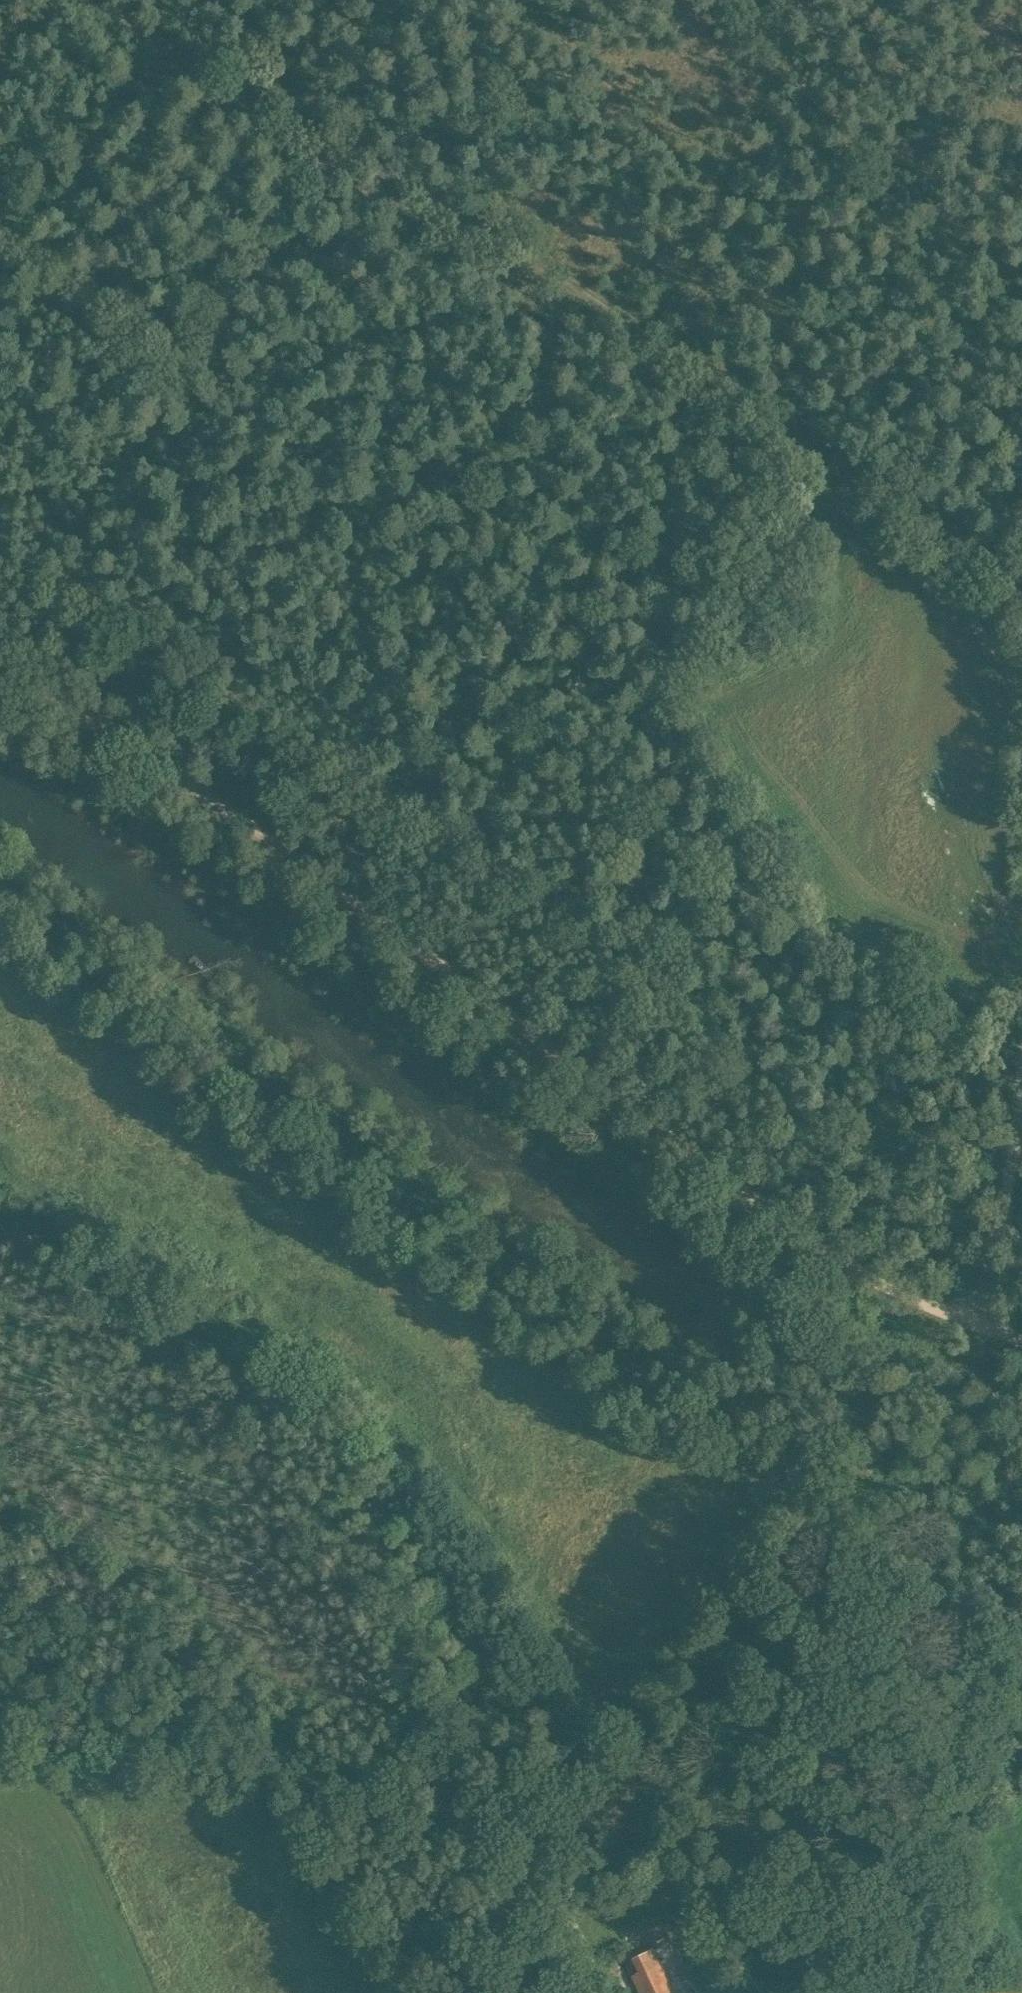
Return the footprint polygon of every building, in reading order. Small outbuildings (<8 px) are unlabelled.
[(641,1970),(633,1974),(642,1992),(675,1992),(654,1948),(635,1956),(641,1970)]
